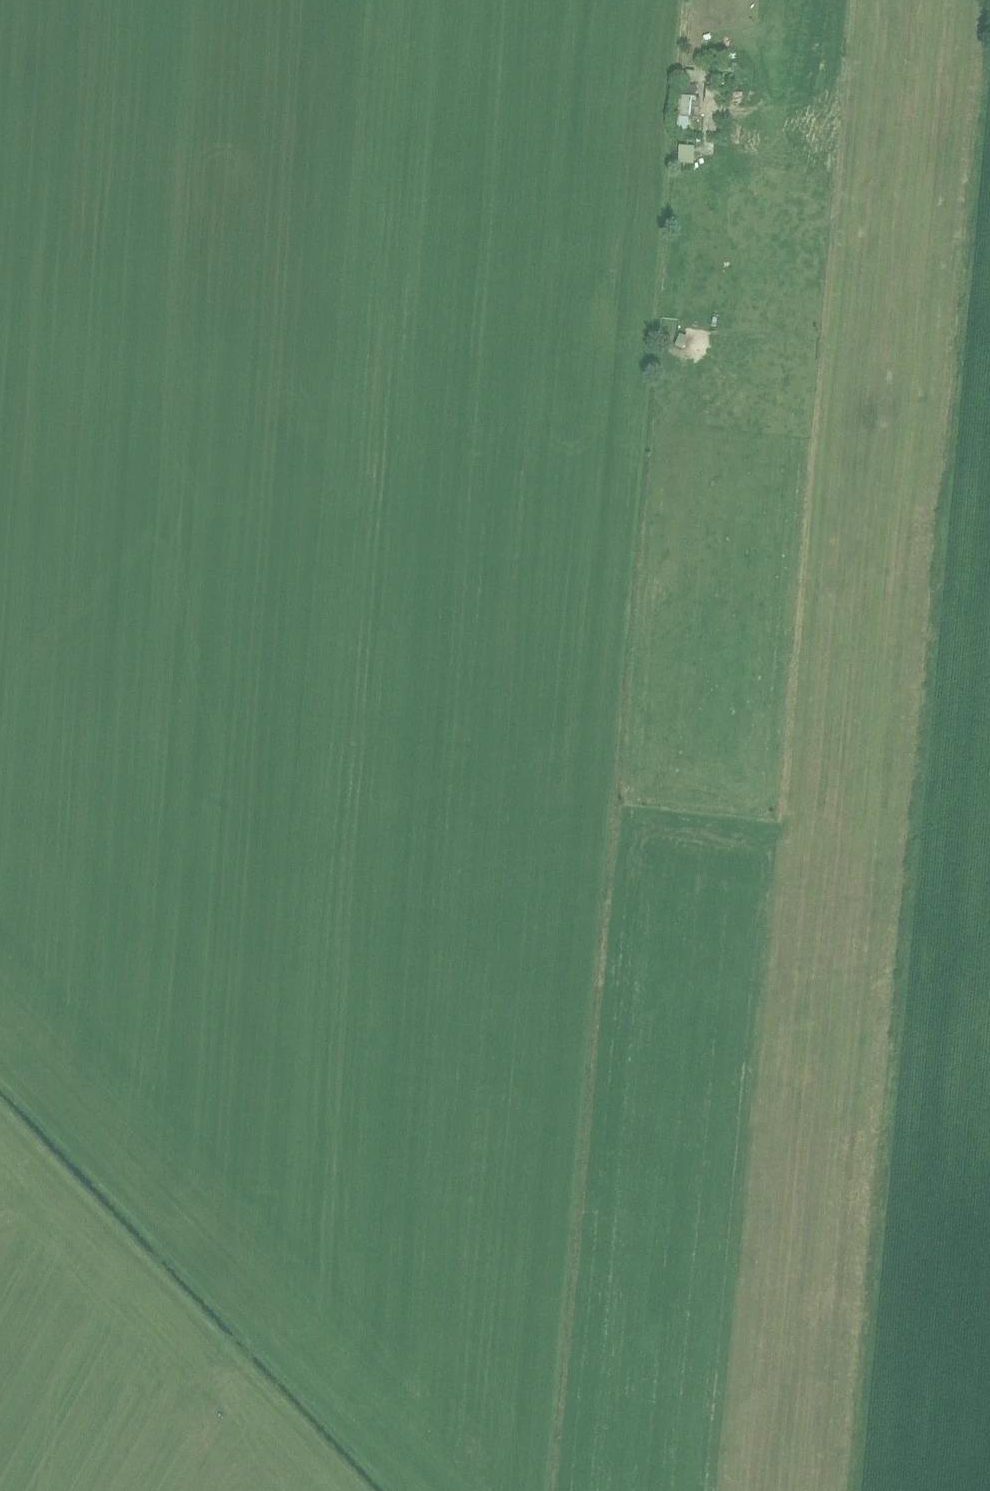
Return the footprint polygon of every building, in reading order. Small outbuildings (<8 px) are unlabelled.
[(690,118),(692,119),(694,98),(680,97),(678,128),(689,129),(690,118)] [(700,170),(699,147),(682,148),(683,171),(700,170)]
